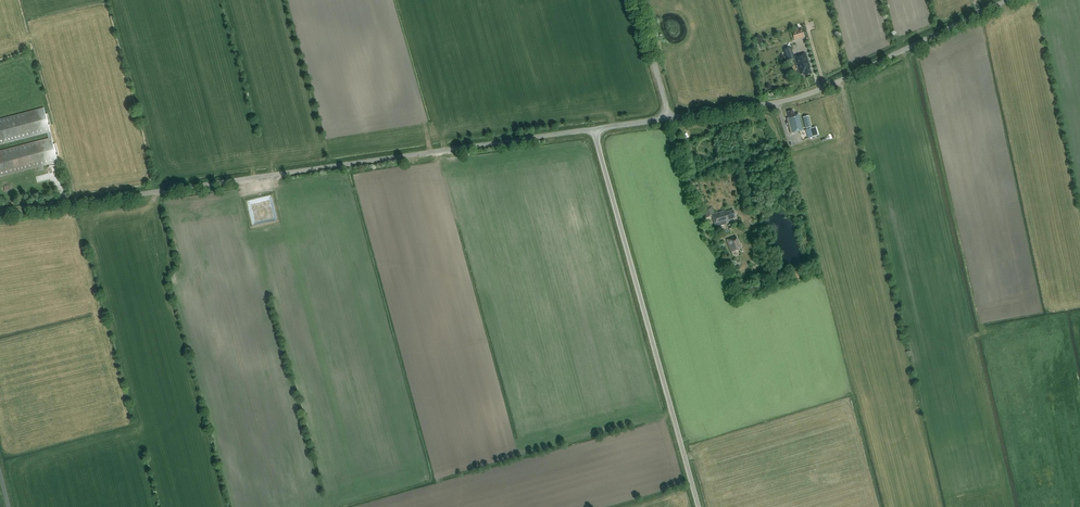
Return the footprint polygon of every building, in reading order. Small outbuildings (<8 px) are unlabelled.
[(805,76),(806,76),(812,74),(810,68),(811,67),(806,53),(794,57),(791,47),(783,50),(781,51),(783,55),(785,54),(787,61),(794,58),(799,75),(804,73),(805,76)] [(52,132),(50,126),(52,125),(50,114),(48,115),(46,108),(0,119),(0,145),(52,132)] [(791,133),(804,129),(799,112),(795,114),(794,111),(787,112),(789,118),(787,118),(791,133)] [(803,117),(806,128),(811,127),(808,115),(803,117)] [(60,156),(57,145),(55,145),(53,139),(0,151),(0,177),(59,163),(57,156),(60,156)] [(728,220),(736,217),(733,209),(726,212),(725,210),(715,214),(711,205),(703,208),(707,217),(711,215),(716,227),(718,226),(718,227),(727,223),(727,222),(729,221),(728,220)] [(726,239),(731,252),(732,251),(740,248),(735,236),(726,239)]
